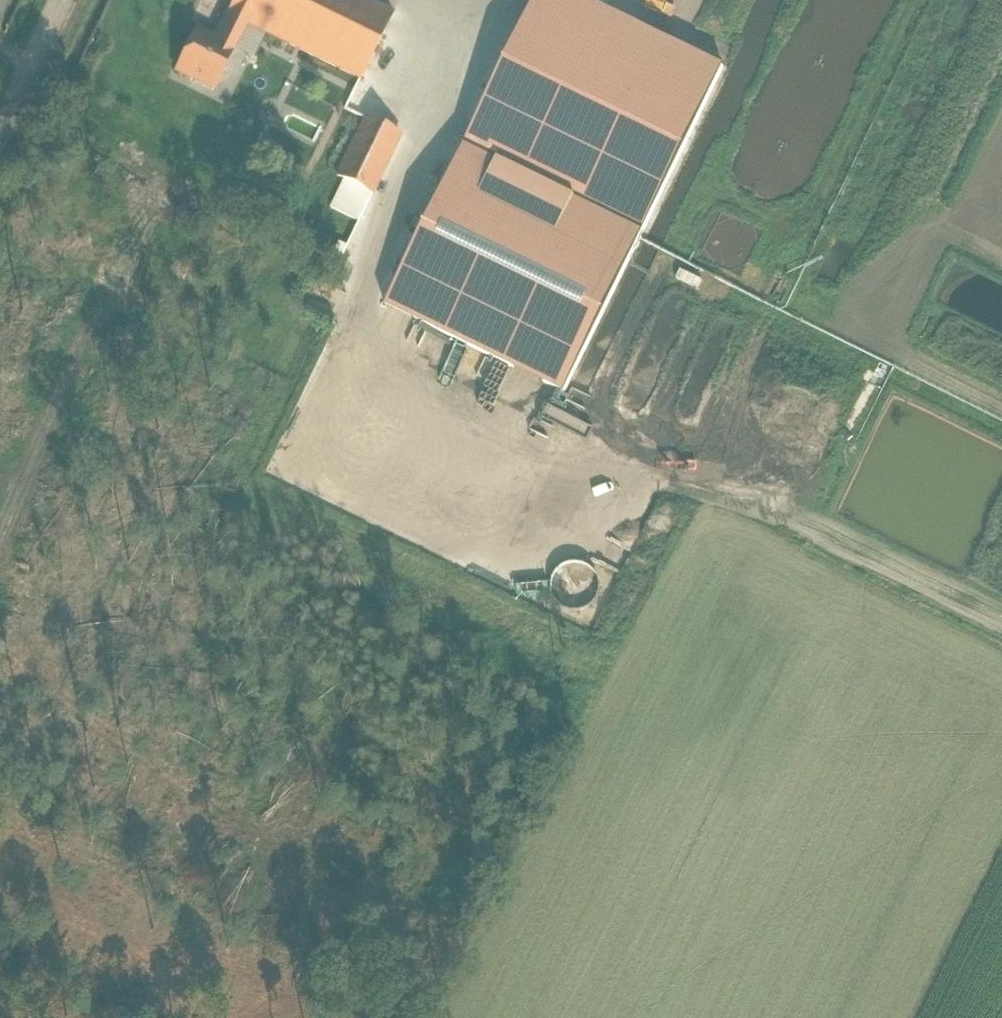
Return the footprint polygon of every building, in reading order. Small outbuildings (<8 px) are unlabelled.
[(395,13),(368,0),(234,0),(228,11),(226,9),(213,34),(197,26),(173,72),(211,91),(233,48),(252,57),(264,34),(360,82),(395,13)] [(586,0),(534,0),(389,302),(565,393),(722,65),(586,0)] [(364,117),(335,177),(374,195),(403,135),(364,117)] [(590,436),(596,423),(553,403),(547,416),(590,436)] [(632,553),(640,537),(617,525),(608,541),(632,553)]
